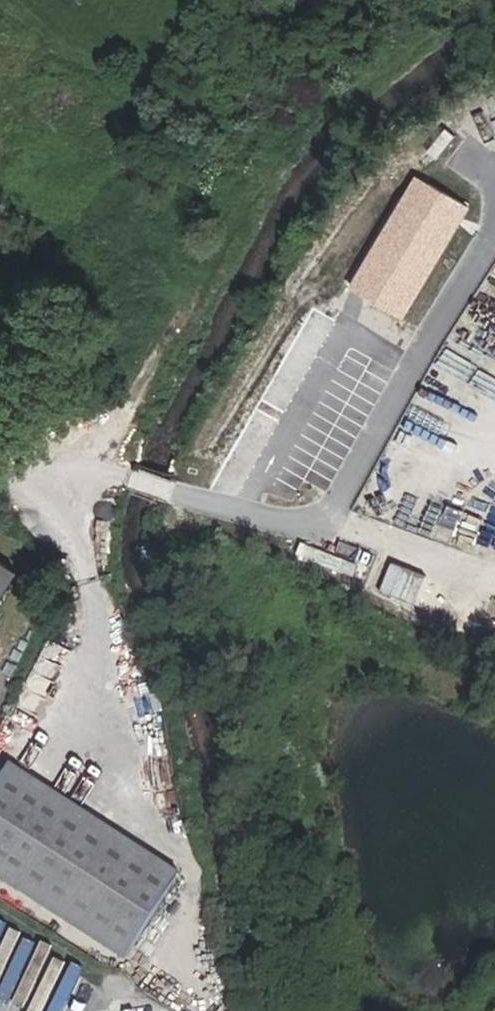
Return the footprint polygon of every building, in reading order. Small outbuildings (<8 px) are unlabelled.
[(390,224),(401,231),(428,184),(416,177),(390,224)] [(373,281),(364,296),(402,317),(467,207),(428,184),(401,231),(390,224),(362,274),(373,281)] [(353,289),(364,296),(373,281),(362,274),(353,289)] [(0,561),(0,602),(19,573),(0,561)] [(174,886),(182,874),(12,764),(0,783),(0,879),(126,961),(174,886)]
